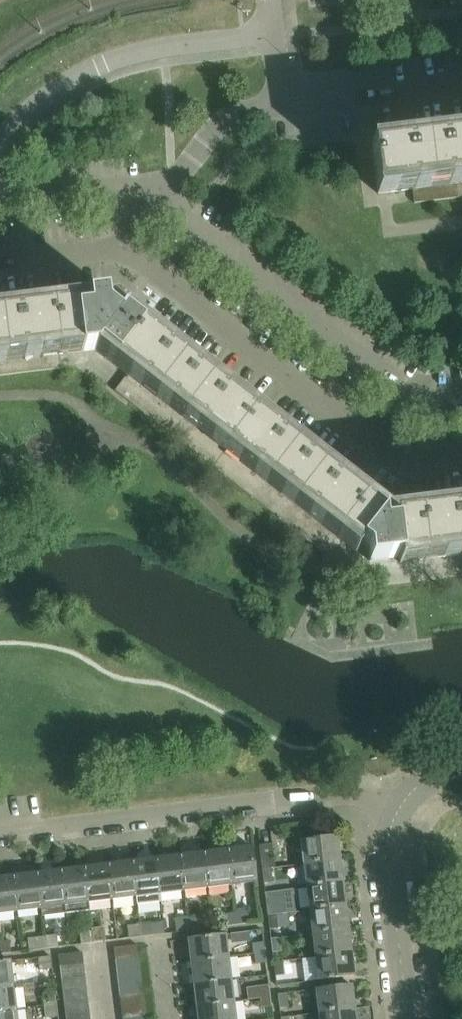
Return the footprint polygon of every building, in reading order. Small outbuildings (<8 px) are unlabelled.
[(371,143),(378,195),(412,190),(414,204),(461,198),(461,132),(371,143)] [(61,369),(59,355),(95,351),(127,376),(115,392),(324,554),(337,538),(356,553),(363,545),(368,549),(367,550),(368,550),(369,562),(388,560),(388,559),(399,558),(400,563),(461,556),(461,503),(417,509),(418,514),(383,519),(383,516),(365,502),(368,497),(145,324),(142,328),(123,313),(119,318),(109,310),(109,309),(108,308),(106,297),(88,299),(88,305),(53,309),(53,304),(0,310),(0,376),(61,369)] [(301,841),(304,864),(340,860),(337,836),(301,841)] [(259,846),(262,870),(271,869),(275,868),(272,844),(259,846)] [(226,850),(231,885),(256,882),(253,857),(254,856),(253,853),(252,853),(251,847),(226,850)] [(203,853),(208,888),(231,885),(226,850),(203,853)] [(203,853),(179,856),(184,891),(208,888),(203,853)] [(179,856),(155,859),(160,894),(184,891),(179,856)] [(155,859),(131,862),(136,897),(160,894),(155,859)] [(340,860),(304,864),(307,888),(342,883),(340,860)] [(131,862),(108,864),(112,900),(136,897),(131,862)] [(84,867),(88,903),(112,900),(108,864),(84,867)] [(60,870),(66,914),(89,911),(88,903),(84,867),(60,870)] [(271,869),(262,870),(264,884),(273,883),(271,869)] [(36,873),(41,909),(42,917),(66,914),(60,870),(36,873)] [(12,876),(17,912),(41,909),(36,873),(12,876)] [(12,876),(0,878),(0,914),(17,912),(12,876)] [(307,888),(310,911),(345,907),(342,883),(307,888)] [(266,893),(267,907),(275,906),(274,892),(266,893)] [(345,907),(310,911),(313,934),(348,930),(345,907)] [(235,913),(236,925),(249,924),(247,912),(235,913)] [(236,925),(235,913),(222,915),(224,927),(236,925)] [(268,916),(270,930),(279,928),(277,915),(268,916)] [(187,919),(189,931),(201,929),(200,918),(187,919)] [(189,931),(187,919),(175,921),(176,933),(189,931)] [(140,925),(141,937),(153,935),(152,923),(140,925)] [(141,937),(140,925),(127,927),(128,938),(141,937)] [(92,931),(93,943),(106,941),(104,929),(92,931)] [(313,934),(316,957),(351,953),(348,930),(313,934)] [(93,943),(92,931),(79,932),(81,944),(93,943)] [(44,937),(46,949),(58,947),(57,935),(44,937)] [(188,939),(191,962),(228,958),(225,935),(188,939)] [(46,949),(44,937),(32,938),(33,950),(46,949)] [(272,939),(274,953),(282,952),(281,938),(272,939)] [(11,953),(9,941),(0,942),(0,954),(11,953)] [(253,944),(254,954),(264,953),(263,943),(253,944)] [(113,949),(115,961),(139,958),(137,945),(113,949)] [(58,955),(60,968),(83,965),(82,952),(58,955)] [(264,953),(254,954),(256,964),(266,963),(264,953)] [(351,953),(316,957),(319,981),(354,977),(351,953)] [(52,969),(50,956),(38,958),(40,970),(52,969)] [(140,970),(139,958),(115,961),(116,973),(140,970)] [(191,962),(194,984),(231,980),(228,958),(191,962)] [(13,986),(10,961),(0,962),(0,988),(13,986)] [(274,962),(276,976),(284,975),(283,961),(274,962)] [(83,965),(60,968),(61,980),(85,977),(83,965)] [(116,973),(118,985),(142,982),(140,970),(116,973)] [(61,980),(63,992),(86,989),(85,977),(61,980)] [(231,980),(194,984),(197,1007),(233,1002),(231,980)] [(143,993),(142,982),(118,985),(119,997),(143,993)] [(316,989),(319,1014),(354,1009),(351,985),(316,989)] [(13,986),(0,988),(0,1012),(16,1010),(13,986)] [(259,988),(260,999),(270,998),(269,987),(259,988)] [(86,989),(63,992),(64,1004),(88,1001),(86,989)] [(43,993),(44,1006),(56,1005),(55,992),(43,993)] [(145,1006),(143,993),(119,997),(121,1009),(145,1006)] [(278,995),(280,1009),(288,1008),(287,994),(278,995)] [(270,998),(260,999),(261,1009),(271,1007),(270,998)] [(64,1004),(66,1015),(89,1013),(88,1001),(64,1004)] [(198,1018),(235,1018),(233,1002),(197,1007),(198,1018)] [(56,1005),(44,1006),(46,1018),(58,1017),(56,1005)] [(122,1018),(132,1018),(146,1017),(145,1006),(121,1009),(122,1018)] [(319,1018),(355,1018),(354,1009),(319,1014),(319,1018)] [(16,1010),(0,1012),(0,1018),(18,1018),(16,1010)]
